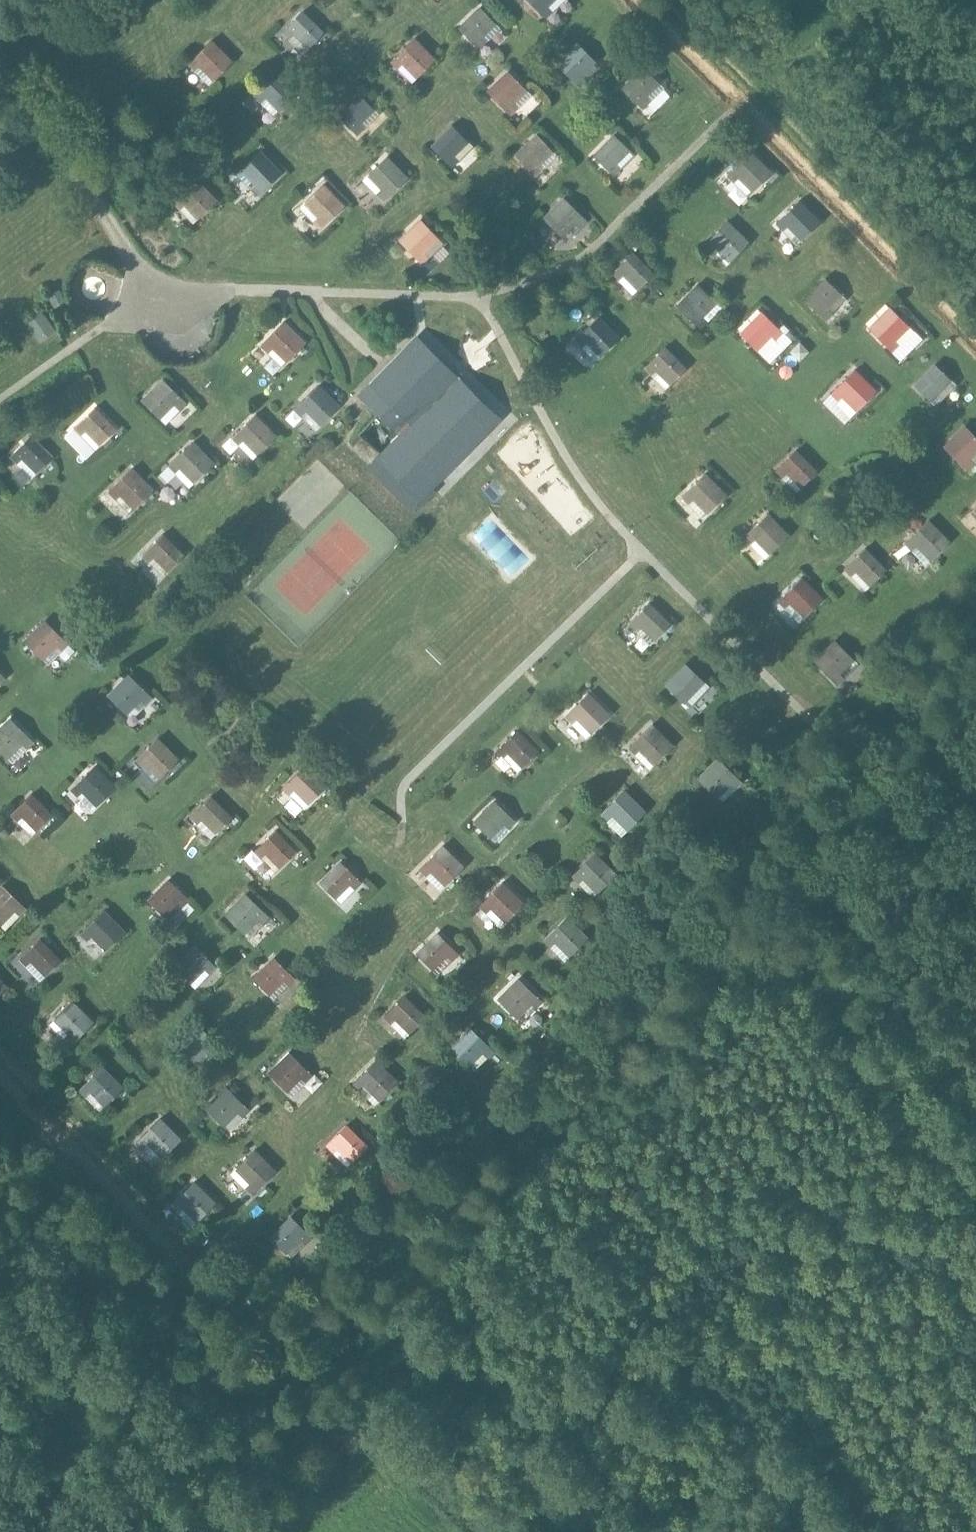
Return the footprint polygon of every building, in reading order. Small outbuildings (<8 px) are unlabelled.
[(544,18),(551,12),(546,7),(554,0),(527,0),(544,18)] [(638,14),(652,3),(649,0),(627,0),(638,14)] [(459,29),(479,49),(485,43),(481,39),(495,24),(480,9),(459,29)] [(293,34),(308,48),(323,33),(302,13),(283,32),(289,38),(293,34)] [(398,68),(402,63),(417,78),(434,60),(414,40),(392,62),(398,68)] [(195,70),(200,65),(214,80),(232,62),(211,42),(189,64),(195,70)] [(557,64),(579,87),(585,81),(580,76),(595,62),(577,44),(557,64)] [(623,89),(643,109),(649,103),(643,98),(658,84),(643,69),(623,89)] [(488,93),(510,116),(517,110),(512,105),(527,91),(508,72),(488,93)] [(255,95),(261,101),(266,96),(280,111),(295,96),(274,76),(255,95)] [(338,115),(357,135),(363,129),(359,124),(373,110),(358,95),(338,115)] [(432,148),(451,167),(457,161),(453,156),(467,142),(453,127),(432,148)] [(516,156),(535,177),(541,171),(537,166),(552,152),(537,136),(516,156)] [(594,156),(614,176),(620,170),(615,166),(629,151),(614,136),(594,156)] [(256,185),(251,189),(257,196),(280,174),(260,153),(242,170),(256,185)] [(733,182),(738,178),(752,192),(771,174),(750,153),(727,176),(733,182)] [(378,195),(384,201),(407,179),(386,158),(369,175),(383,190),(378,195)] [(179,208),(184,204),(198,219),(216,201),(196,180),(173,202),(179,208)] [(319,218),(315,223),(321,229),(343,207),(323,186),(305,204),(319,218)] [(544,219),(561,237),(576,223),(580,227),(586,221),(564,199),(544,219)] [(783,230),(787,225),(802,240),(819,223),(799,202),(777,224),(783,230)] [(400,241),(422,264),(428,258),(423,253),(438,239),(421,221),(400,241)] [(705,245),(711,251),(716,246),(730,261),(748,243),(728,223),(705,245)] [(619,279),(623,275),(638,289),(653,275),(632,254),(613,273),(619,279)] [(111,287),(98,269),(80,283),(93,300),(111,287)] [(805,301),(825,320),(831,314),(826,309),(840,294),(825,280),(805,301)] [(680,309),(700,328),(706,322),(702,317),(716,303),(701,288),(680,309)] [(49,297),(55,307),(64,302),(59,292),(49,297)] [(869,329),(891,351),(897,345),(893,341),(907,326),(890,308),(869,329)] [(26,321),(40,341),(54,332),(39,312),(26,321)] [(741,334),(756,349),(771,334),(775,339),(781,333),(762,313),(741,334)] [(575,340),(581,346),(586,341),(601,356),(618,338),(598,318),(575,340)] [(268,353),(272,349),(286,362),(304,343),(283,323),(261,347),(268,353)] [(418,338),(360,396),(400,437),(378,459),(419,500),(499,418),(458,378),(462,374),(456,368),(452,372),(418,338)] [(645,368),(651,374),(656,369),(670,384),(685,369),(665,348),(645,368)] [(915,386),(930,400),(950,380),(935,365),(915,386)] [(839,399),(843,395),(858,409),(875,392),(854,371),(833,394),(839,399)] [(143,401),(160,419),(175,404),(179,409),(185,403),(163,381),(143,401)] [(295,410),(302,417),(309,409),(323,423),(338,407),(318,387),(295,410)] [(80,435),(86,430),(100,445),(115,430),(95,409),(74,429),(80,435)] [(233,438),(239,444),(243,439),(258,454),(275,436),(255,416),(233,438)] [(966,470),(972,464),(968,459),(975,451),(975,438),(965,427),(944,447),(966,470)] [(511,466),(531,452),(529,448),(534,445),(525,432),(499,449),(511,466)] [(352,446),(371,462),(379,452),(361,436),(352,446)] [(17,463),(22,458),(36,473),(51,458),(31,438),(11,457),(17,463)] [(175,473),(179,468),(194,483),(212,465),(192,444),(169,466),(175,473)] [(782,477),(787,472),(801,487),(816,472),(796,452),(776,471),(782,477)] [(115,500),(120,495),(133,509),(152,491),(131,470),(108,493),(115,500)] [(683,497),(689,503),(693,499),(708,513),(726,496),(705,475),(683,497)] [(490,485),(481,492),(493,506),(501,499),(490,485)] [(750,543),(755,539),(769,554),(788,536),(767,515),(744,537),(750,543)] [(905,544),(911,550),(916,546),(930,560),(949,542),(928,521),(905,544)] [(149,561),(153,556),(168,571),(183,556),(162,535),(143,555),(149,561)] [(851,575),(856,570),(870,585),(885,570),(865,550),(845,569),(851,575)] [(778,602),(784,608),(789,603),(804,618),(822,599),(801,579),(778,602)] [(633,633),(637,628),(652,642),(670,625),(649,604),(627,627),(633,633)] [(25,642),(43,660),(57,645),(61,650),(67,644),(45,622),(25,642)] [(814,662),(836,684),(842,678),(838,674),(852,659),(835,642),(814,662)] [(665,686),(683,703),(703,682),(686,665),(665,686)] [(108,696),(126,714),(140,699),(145,704),(151,698),(129,676),(108,696)] [(572,724),(577,718),(591,733),(609,715),(587,695),(565,717),(572,724)] [(8,758),(23,744),(27,748),(33,743),(10,720),(0,730),(0,750),(8,758)] [(635,754),(640,749),(654,764),(672,746),(651,726),(629,748),(635,754)] [(503,757),(508,753),(522,767),(537,752),(516,732),(497,751),(503,757)] [(140,768),(146,763),(160,777),(177,760),(156,740),(134,762),(140,768)] [(698,780),(716,798),(730,783),(735,788),(741,782),(718,760),(698,780)] [(78,796),(82,791),(97,806),(114,788),(94,768),(72,790),(78,796)] [(289,794),(294,789),(308,803),(323,789),(303,768),(283,788),(289,794)] [(608,820),(613,815),(627,830),(645,812),(624,792),(602,814),(608,820)] [(18,820),(22,816),(37,830),(51,816),(31,795),(12,814),(18,820)] [(197,823),(202,818),(216,833),(231,818),(210,798),(191,817),(197,823)] [(474,823),(489,837),(504,823),(508,827),(514,821),(495,802),(474,823)] [(261,857),(266,853),(280,867),(295,852),(275,832),(255,851),(261,857)] [(426,875),(431,871),(445,885),(462,867),(442,847),(420,869),(426,875)] [(578,882),(583,878),(598,892),(615,875),(595,854),(572,877),(578,882)] [(320,883),(335,898),(350,883),(354,888),(360,882),(340,863),(320,883)] [(148,901),(163,916),(178,901),(183,906),(189,900),(169,881),(148,901)] [(486,912),(491,907),(505,922),(523,904),(502,884),(480,906),(486,912)] [(14,910),(19,915),(25,909),(2,886),(0,889),(0,925),(14,910)] [(226,916),(243,933),(258,918),(262,923),(268,917),(246,895),(226,916)] [(87,940),(92,936),(106,950),(124,932),(104,912),(81,934),(87,940)] [(544,940),(550,946),(555,941),(569,956),(587,938),(566,917),(544,940)] [(438,934),(417,954),(432,969),(446,955),(451,959),(457,953),(438,934)] [(26,965),(31,961),(45,976),(60,961),(40,940),(20,959),(26,965)] [(174,968),(192,985),(207,970),(211,975),(217,969),(195,947),(174,968)] [(251,977),(269,994),(283,979),(288,984),(294,978),(271,956),(251,977)] [(498,1000),(516,1018),(530,1003),(535,1007),(541,1001),(519,979),(498,1000)] [(391,1023),(395,1018),(410,1032),(424,1017),(404,997),(384,1017),(391,1023)] [(69,1034),(65,1039),(71,1045),(93,1022),(72,1002),(54,1020),(69,1034)] [(176,1045),(194,1063),(209,1048),(213,1053),(219,1047),(197,1024),(176,1045)] [(450,1049),(467,1067),(482,1052),(486,1057),(492,1051),(470,1028),(450,1049)] [(269,1074),(287,1091),(301,1077),(306,1081),(312,1075),(289,1053),(269,1074)] [(360,1090),(365,1085),(379,1099),(397,1081),(376,1061),(354,1084),(360,1090)] [(80,1090),(86,1096),(90,1091),(105,1106),(122,1088),(102,1067),(80,1090)] [(205,1108),(223,1126),(237,1111),(242,1116),(248,1110),(226,1088),(205,1108)] [(138,1142),(144,1148),(148,1143),(163,1158),(180,1140),(160,1119),(138,1142)] [(333,1152),(337,1147),(352,1162),(366,1147),(346,1126),(327,1146),(333,1152)] [(251,1183),(246,1189),(252,1195),(275,1172),(254,1151),(236,1169),(251,1183)] [(178,1211),(183,1207),(197,1221),(215,1203),(194,1183),(172,1205),(178,1211)] [(285,1253),(300,1238),(304,1243),(310,1237),(291,1218),(271,1238),(285,1253)]
